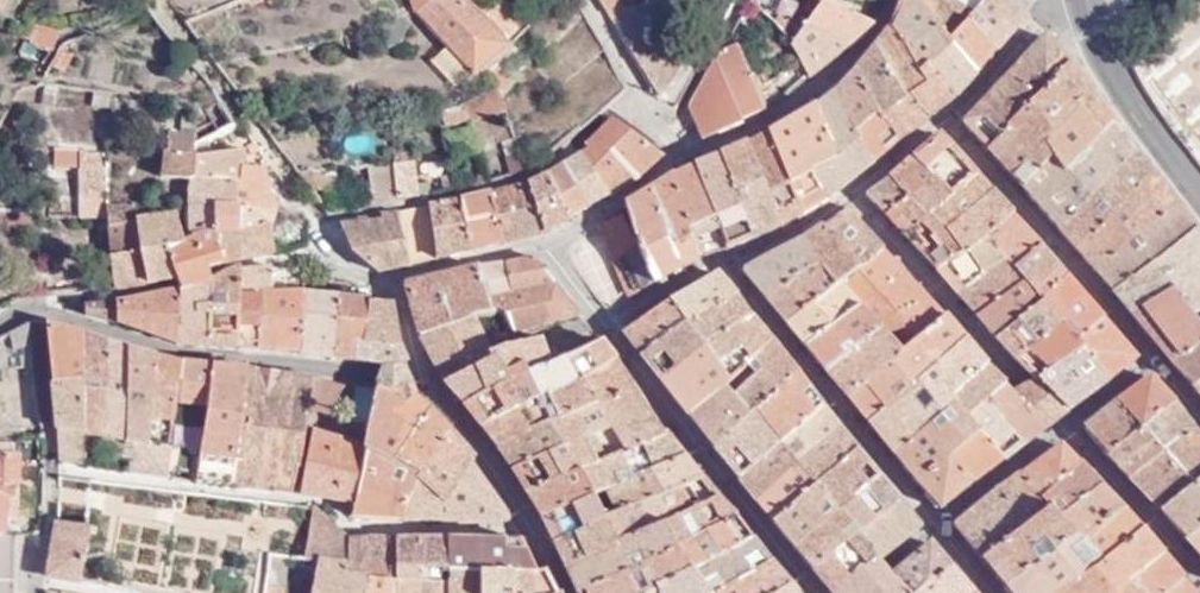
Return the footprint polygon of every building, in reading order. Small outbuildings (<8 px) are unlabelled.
[(412,14),(471,81),(507,51),(486,22),(461,0),(409,0),(412,14)] [(662,56),(619,0),(594,0),(601,14),(648,97),(668,74),(662,56)] [(817,12),(802,0),(796,0),(775,29),(792,48),(806,27),(817,12)] [(885,31),(904,52),(922,72),(945,43),(940,38),(943,34),(917,0),(899,0),(885,31)] [(917,0),(943,34),(940,38),(945,43),(960,26),(983,0),(917,0)] [(998,0),(983,0),(960,26),(990,57),(1022,22),(998,0)] [(820,6),(817,12),(806,27),(840,51),(867,26),(820,6)] [(31,24),(21,40),(45,50),(50,37),(52,33),(31,24)] [(945,43),(971,78),(990,57),(960,26),(945,43)] [(840,51),(806,27),(792,48),(789,53),(803,80),(840,51)] [(885,31),(870,51),(884,69),(904,52),(885,31)] [(50,37),(45,50),(41,58),(56,66),(65,44),(50,37)] [(1041,41),(1007,78),(1027,105),(1062,68),(1041,41)] [(1148,81),(1183,127),(1199,114),(1199,42),(1148,81)] [(922,72),(949,102),(971,78),(945,43),(922,72)] [(743,124),(765,112),(737,48),(717,56),(700,85),(688,105),(701,141),(743,124)] [(870,51),(852,71),(877,113),(896,97),(890,88),(895,84),(884,69),(870,51)] [(896,97),(877,113),(895,144),(949,102),(922,72),(904,52),(884,69),(895,84),(890,88),(896,97)] [(648,97),(652,105),(674,70),(662,56),(668,74),(648,97)] [(513,93),(505,63),(491,75),(497,96),(500,104),(513,93)] [(1027,105),(983,151),(1006,177),(1085,98),(1062,68),(1027,105)] [(852,71),(833,92),(853,131),(877,113),(852,71)] [(1027,105),(1007,78),(963,127),(983,151),(1027,105)] [(833,92),(810,108),(825,133),(837,154),(846,149),(851,156),(861,149),(853,131),(833,92)] [(500,104),(497,96),(460,110),(460,113),(464,124),(501,110),(500,104)] [(1085,98),(1006,177),(1015,188),(1047,160),(1062,175),(1107,126),(1085,98)] [(810,108),(765,135),(780,172),(807,159),(802,145),(825,133),(810,108)] [(100,143),(102,122),(90,122),(90,113),(80,112),(80,120),(62,119),(60,123),(61,127),(66,129),(65,149),(82,149),(100,148),(100,143)] [(464,124),(460,113),(438,119),(442,132),(464,124)] [(853,131),(861,149),(870,164),(895,144),(877,113),(853,131)] [(585,146),(576,153),(608,194),(638,175),(658,153),(610,120),(582,141),(585,146)] [(172,124),(172,135),(189,136),(189,124),(172,124)] [(1128,153),(1107,126),(1062,175),(1059,179),(1071,192),(1074,190),(1082,198),(1128,153)] [(802,145),(807,159),(825,199),(870,164),(861,149),(851,156),(846,149),(837,154),(825,133),(802,145)] [(163,134),(160,150),(189,153),(189,136),(172,135),(163,134)] [(765,135),(741,146),(762,196),(786,185),(780,172),(765,135)] [(505,178),(521,174),(510,139),(495,144),(505,178)] [(946,200),(970,180),(935,140),(909,161),(946,200)] [(741,146),(691,169),(710,219),(736,206),(750,240),(776,227),(762,196),(741,146)] [(100,148),(82,149),(82,166),(101,165),(100,148)] [(189,153),(160,150),(157,174),(171,174),(179,175),(240,175),(239,167),(238,151),(194,160),(193,153),(189,153)] [(608,194),(576,153),(558,163),(584,209),(596,202),(608,194)] [(1082,198),(1051,229),(1071,252),(1147,177),(1128,153),(1082,198)] [(780,172),(786,185),(799,217),(827,204),(825,199),(807,159),(780,172)] [(1047,160),(1015,188),(1051,229),(1082,198),(1074,190),(1071,192),(1059,179),(1062,175),(1047,160)] [(905,202),(923,219),(946,200),(909,161),(885,180),(905,202)] [(584,209),(558,163),(543,172),(565,222),(574,215),(584,209)] [(101,165),(82,166),(76,167),(77,196),(93,195),(93,214),(104,213),(103,197),(101,165)] [(260,174),(260,173),(239,167),(240,175),(179,175),(180,189),(183,215),(185,233),(211,237),(225,232),(236,262),(272,254),(270,226),(272,212),(272,207),(269,203),(262,203),(260,174)] [(691,169),(671,178),(693,244),(716,234),(710,219),(691,169)] [(411,172),(390,173),(392,202),(412,198),(411,172)] [(565,222),(543,172),(525,184),(541,235),(548,231),(565,222)] [(392,202),(390,173),(368,174),(368,200),(357,201),(356,210),(392,202)] [(179,175),(171,174),(172,190),(180,189),(179,175)] [(319,176),(294,177),(306,193),(319,192),(319,176)] [(1147,177),(1071,252),(1088,272),(1171,208),(1147,177)] [(620,208),(624,215),(637,250),(651,285),(698,259),(693,244),(671,178),(620,208)] [(881,222),(905,202),(885,180),(860,199),(881,222)] [(941,239),(987,199),(970,180),(946,200),(923,219),(941,239)] [(541,235),(525,184),(486,195),(497,246),(513,242),(541,235)] [(786,185),(762,196),(776,227),(799,217),(786,185)] [(497,246),(486,195),(459,202),(467,253),(482,250),(497,246)] [(137,258),(143,285),(174,279),(164,253),(184,246),(172,215),(136,216),(134,200),(103,197),(104,213),(105,228),(135,227),(137,258)] [(980,240),(1007,222),(987,199),(941,239),(958,255),(980,240)] [(423,207),(429,262),(441,259),(467,253),(459,202),(423,207)] [(899,239),(923,219),(905,202),(881,222),(899,239)] [(710,219),(716,234),(723,252),(750,240),(736,206),(710,219)] [(393,211),(405,268),(429,262),(423,207),(393,211)] [(1171,208),(1088,272),(1109,295),(1191,234),(1171,208)] [(854,270),(879,251),(857,227),(860,224),(844,210),(818,231),(854,270)] [(378,274),(405,268),(393,211),(376,215),(379,221),(340,231),(348,250),(363,262),(378,274)] [(104,213),(93,214),(96,235),(106,234),(105,228),(104,213)] [(172,215),(184,246),(190,244),(185,233),(183,215),(172,215)] [(635,251),(618,217),(598,227),(614,261),(635,251)] [(932,274),(958,255),(941,239),(923,219),(899,239),(932,274)] [(1009,273),(1035,252),(1007,222),(980,240),(999,261),(1009,273)] [(106,234),(108,290),(143,285),(137,258),(135,227),(105,228),(106,234)] [(834,285),(854,270),(818,231),(739,274),(761,299),(808,264),(829,289),(834,285)] [(164,253),(174,279),(208,268),(221,265),(211,237),(185,233),(190,244),(184,246),(164,253)] [(1109,295),(1130,320),(1164,295),(1188,320),(1199,311),(1199,246),(1191,234),(1109,295)] [(955,299),(999,261),(980,240),(958,255),(932,274),(955,299)] [(635,251),(614,261),(630,296),(651,285),(637,250),(635,251)] [(895,355),(940,317),(879,251),(854,270),(834,285),(852,307),(873,332),(875,330),(895,355)] [(1037,305),(1062,284),(1035,252),(1009,273),(1020,285),(1037,305)] [(509,298),(553,288),(531,259),(503,265),(509,298)] [(955,299),(975,319),(1020,285),(1009,273),(999,261),(955,299)] [(808,264),(761,299),(781,324),(829,289),(808,264)] [(489,267),(476,270),(482,303),(509,298),(503,265),(489,267)] [(256,349),(295,353),(297,300),(303,295),(302,266),(300,266),(270,269),(271,298),(261,297),(256,349)] [(201,348),(233,348),(233,269),(204,280),(201,348)] [(233,348),(256,349),(261,297),(271,298),(270,269),(239,273),(235,269),(233,269),(233,348)] [(411,312),(417,336),(486,324),(485,320),(482,303),(476,270),(441,279),(405,288),(411,312)] [(667,303),(686,329),(733,300),(713,275),(667,303)] [(201,348),(204,280),(175,289),(174,346),(201,348)] [(1074,347),(1097,324),(1062,284),(1037,305),(1059,330),(1074,347)] [(781,324),(800,346),(852,307),(834,285),(829,289),(781,324)] [(975,319),(995,341),(1037,305),(1020,285),(975,319)] [(499,317),(509,335),(574,317),(553,288),(509,298),(482,303),(485,320),(499,317)] [(174,346),(175,289),(114,304),(115,326),(174,346)] [(295,353),(347,359),(346,341),(359,344),(359,300),(303,295),(297,300),(295,353)] [(1130,320),(1167,363),(1199,337),(1199,333),(1188,320),(1164,295),(1130,320)] [(359,344),(395,350),(387,303),(359,300),(359,344)] [(686,329),(703,352),(750,322),(733,300),(686,329)] [(620,332),(640,357),(686,329),(667,303),(620,332)] [(115,326),(114,304),(81,309),(84,318),(115,326)] [(995,341),(1015,362),(1059,330),(1037,305),(995,341)] [(800,346),(819,370),(873,332),(852,307),(800,346)] [(1188,320),(1199,333),(1199,311),(1188,320)] [(487,354),(515,345),(509,335),(499,317),(485,320),(486,324),(417,336),(436,375),(441,380),(488,357),(487,354)] [(843,398),(864,425),(961,342),(940,317),(895,355),(843,398)] [(703,352),(729,386),(777,355),(750,322),(703,352)] [(24,377),(33,375),(26,324),(9,332),(15,371),(22,370),(24,377)] [(1074,347),(1107,383),(1132,363),(1097,324),(1074,347)] [(79,390),(80,336),(41,327),(47,384),(79,390)] [(640,357),(658,380),(703,352),(686,329),(640,357)] [(819,370),(843,398),(895,355),(875,330),(873,332),(819,370)] [(1015,362),(1036,384),(1058,363),(1074,347),(1059,330),(1015,362)] [(103,343),(80,336),(79,390),(78,433),(87,434),(103,437),(103,343)] [(1167,363),(1190,390),(1199,383),(1199,337),(1167,363)] [(527,374),(546,366),(537,338),(515,345),(487,354),(488,357),(441,380),(449,391),(458,401),(511,380),(510,376),(524,370),(527,374)] [(347,359),(368,363),(399,370),(397,360),(395,350),(359,344),(346,341),(347,359)] [(864,425),(891,457),(949,407),(942,398),(981,364),(961,342),(864,425)] [(129,351),(103,343),(103,437),(103,457),(128,460),(131,440),(125,441),(129,351)] [(577,378),(610,364),(597,344),(546,366),(527,374),(538,395),(577,378)] [(1058,363),(1088,398),(1107,383),(1074,347),(1058,363)] [(154,358),(129,351),(125,441),(131,440),(128,460),(127,472),(158,477),(159,468),(161,445),(145,444),(148,416),(154,358)] [(658,380),(685,413),(729,386),(703,352),(658,380)] [(729,386),(751,415),(794,377),(777,355),(729,386)] [(178,364),(154,358),(148,416),(171,419),(178,364)] [(367,373),(366,386),(395,391),(410,399),(408,387),(407,382),(406,378),(399,370),(368,363),(367,373)] [(1036,384),(1066,415),(1088,398),(1058,363),(1036,384)] [(205,367),(178,364),(171,419),(180,420),(200,423),(205,367)] [(592,402),(627,389),(610,364),(577,378),(592,402)] [(934,510),(968,486),(943,454),(971,432),(960,420),(1001,387),(981,364),(942,398),(949,407),(891,457),(934,510)] [(248,372),(205,367),(200,423),(198,439),(196,451),(230,455),(248,372)] [(475,423),(538,395),(527,374),(524,370),(510,376),(511,380),(458,401),(466,412),(475,423)] [(308,379),(248,372),(230,455),(224,486),(284,494),(298,428),(303,405),(308,379)] [(751,415),(777,446),(819,407),(794,377),(751,415)] [(542,422),(592,402),(577,378),(538,395),(475,423),(484,434),(491,443),(542,422)] [(331,382),(308,379),(303,405),(314,409),(331,382)] [(1136,434),(1169,405),(1147,380),(1113,408),(1136,434)] [(1190,390),(1199,402),(1199,383),(1190,390)] [(78,433),(79,390),(47,384),(53,431),(78,433)] [(1021,408),(1043,433),(1054,425),(1066,415),(1036,384),(1027,394),(1019,403),(1021,408)] [(395,391),(366,386),(356,447),(355,451),(386,460),(425,410),(410,399),(395,391)] [(685,413),(713,447),(751,415),(729,386),(685,413)] [(971,432),(999,464),(1043,433),(1021,408),(1019,403),(1015,393),(1005,390),(1001,387),(960,420),(971,432)] [(574,471),(658,437),(627,389),(592,402),(542,422),(558,447),(574,471)] [(1157,456),(1188,433),(1169,405),(1136,434),(1104,459),(1123,481),(1157,456)] [(777,446),(793,465),(836,428),(819,407),(777,446)] [(1080,434),(1104,459),(1136,434),(1113,408),(1080,434)] [(355,451),(346,503),(345,516),(394,518),(411,484),(443,428),(425,410),(386,460),(355,451)] [(713,447),(739,480),(777,446),(751,415),(713,447)] [(200,423),(180,420),(179,430),(187,430),(187,437),(198,439),(200,423)] [(507,469),(558,447),(542,422),(491,443),(501,459),(507,469)] [(298,428),(284,494),(346,503),(355,451),(356,447),(298,428)] [(458,448),(443,428),(411,484),(441,505),(466,466),(468,460),(458,448)] [(811,488),(854,451),(836,428),(793,465),(811,488)] [(87,434),(78,433),(53,431),(56,462),(84,467),(87,434)] [(943,454),(968,486),(999,464),(971,432),(943,454)] [(1199,483),(1199,446),(1188,433),(1157,456),(1188,492),(1199,483)] [(589,496),(681,456),(663,434),(658,437),(574,471),(589,496)] [(168,446),(161,445),(159,468),(172,470),(175,447),(168,446)] [(739,480),(754,500),(793,465),(777,446),(739,480)] [(522,493),(574,471),(558,447),(507,469),(515,482),(522,493)] [(1033,497),(1079,470),(1060,449),(1017,478),(1033,497)] [(833,514),(875,477),(854,451),(811,488),(833,514)] [(42,462),(42,452),(29,452),(29,462),(42,462)] [(655,496),(700,477),(681,456),(589,496),(604,518),(655,496)] [(1123,481),(1154,515),(1188,492),(1157,456),(1123,481)] [(5,535),(5,500),(13,499),(14,490),(17,484),(17,460),(0,459),(0,535),(5,535)] [(772,523),(811,488),(793,465),(754,500),(772,523)] [(411,484),(394,518),(474,523),(503,524),(485,494),(466,466),(441,505),(411,484)] [(1052,520),(1098,491),(1079,470),(1033,497),(1046,512),(1052,520)] [(537,518),(589,496),(574,471),(522,493),(531,508),(537,518)] [(673,520),(716,496),(700,477),(655,496),(673,520)] [(852,537),(895,503),(875,477),(833,514),(852,537)] [(994,495),(1023,528),(1046,512),(1033,497),(1017,478),(994,495)] [(1199,531),(1199,483),(1188,492),(1154,515),(1182,545),(1199,531)] [(793,549),(833,514),(811,488),(772,523),(793,549)] [(1071,541),(1118,512),(1098,491),(1052,520),(1071,541)] [(950,527),(976,558),(1023,528),(994,495),(950,527)] [(549,541),(604,518),(589,496),(537,518),(545,533),(549,541)] [(569,581),(574,592),(670,554),(654,530),(673,520),(655,496),(604,518),(615,545),(561,566),(569,581)] [(670,554),(733,516),(716,496),(673,520),(654,530),(670,554)] [(17,503),(16,528),(30,529),(31,503),(17,503)] [(852,537),(873,563),(916,528),(895,503),(852,537)] [(345,540),(309,510),(302,559),(312,561),(341,565),(345,540)] [(976,558),(998,584),(1071,541),(1052,520),(1046,512),(1023,528),(976,558)] [(1138,535),(1118,512),(1071,541),(998,584),(1006,592),(1049,592),(1097,564),(1095,561),(1138,535)] [(810,570),(852,537),(833,514),(793,549),(810,570)] [(670,554),(686,577),(747,540),(733,516),(670,554)] [(557,557),(561,566),(615,545),(604,518),(549,541),(557,557)] [(92,530),(54,522),(44,578),(80,582),(80,579),(83,556),(87,537),(91,538),(92,530)] [(1199,563),(1199,531),(1182,545),(1199,564),(1199,563)] [(24,535),(5,535),(0,535),(0,592),(23,592),(24,535)] [(1117,590),(1116,587),(1161,559),(1138,535),(1095,561),(1097,564),(1049,592),(1113,592),(1117,590)] [(873,563),(852,537),(810,570),(828,592),(836,592),(873,563)] [(386,540),(345,540),(341,565),(337,581),(359,582),(365,579),(385,579),(386,540)] [(386,540),(385,579),(385,592),(446,592),(446,570),(447,541),(386,540)] [(764,562),(747,540),(686,577),(699,592),(713,592),(764,562)] [(484,541),(447,541),(446,570),(476,571),(532,572),(526,560),(517,542),(484,541)] [(946,568),(928,545),(886,579),(898,592),(917,592),(946,568)] [(686,577),(670,554),(574,592),(575,592),(647,592),(686,577)] [(280,557),(260,555),(256,592),(275,592),(280,557)] [(83,556),(80,579),(92,582),(95,559),(83,556)] [(1183,582),(1161,559),(1116,587),(1117,590),(1113,592),(1165,592),(1183,582)] [(312,561),(309,592),(359,592),(359,582),(337,581),(341,565),(312,561)] [(785,586),(764,562),(713,592),(774,592),(785,586)] [(886,579),(879,571),(873,563),(836,592),(869,592),(886,579)] [(946,568),(917,592),(967,592),(946,568)] [(446,592),(476,592),(476,571),(446,570),(446,592)] [(547,589),(538,572),(532,572),(476,571),(476,592),(549,592),(547,589)] [(686,577),(647,592),(699,592),(686,577)] [(359,592),(385,592),(385,579),(365,579),(359,582),(359,592)] [(886,579),(869,592),(898,592),(886,579)] [(1183,582),(1165,592),(1193,592),(1183,582)]
